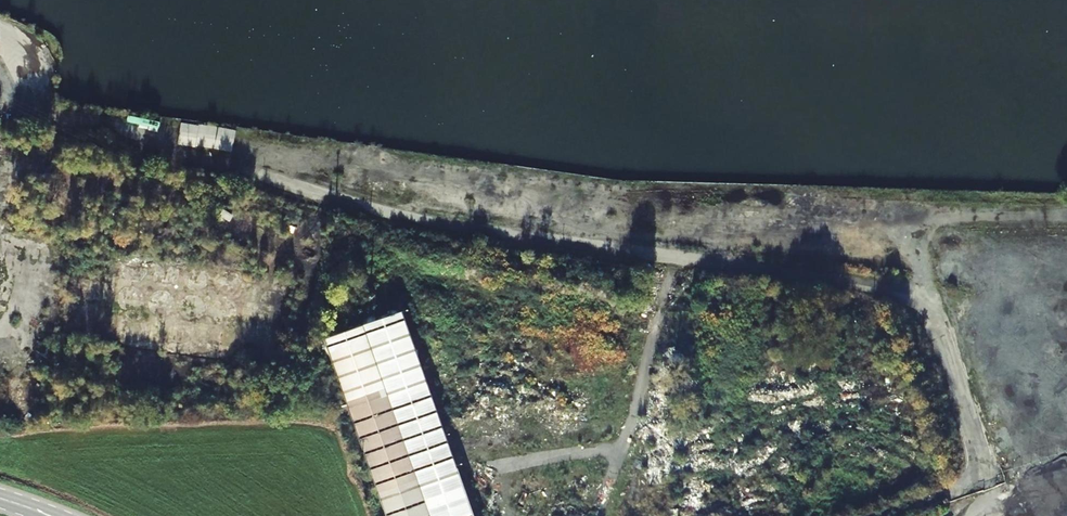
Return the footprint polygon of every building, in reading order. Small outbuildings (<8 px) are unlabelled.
[(385,515),(474,515),(401,310),(368,322),(367,326),(365,340),(327,341),(324,341),(347,405),(338,408),(343,423),(352,420),(385,515)] [(365,338),(367,323),(325,339),(365,338)]
